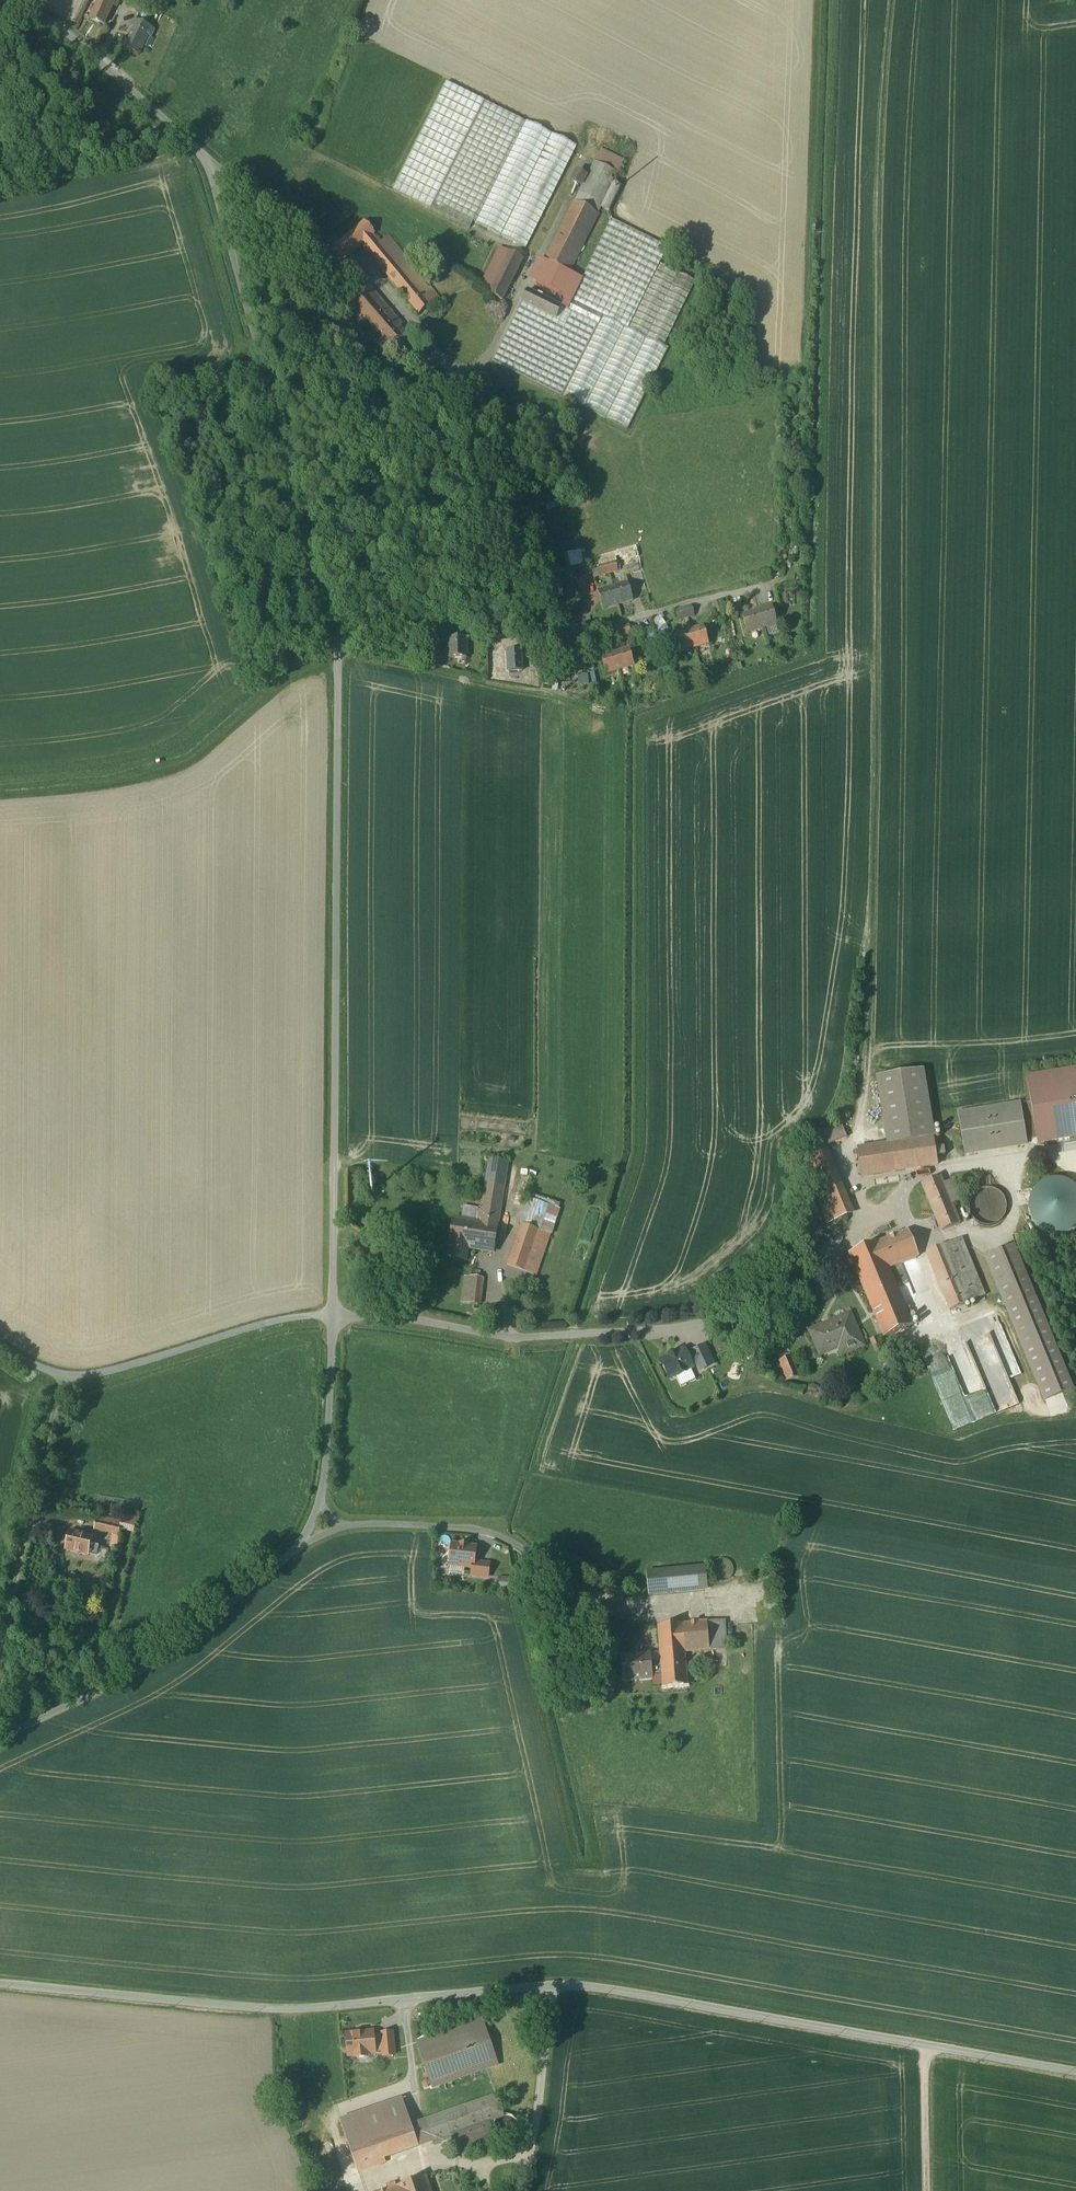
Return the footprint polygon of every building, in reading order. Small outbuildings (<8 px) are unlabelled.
[(120,0),(100,0),(91,19),(105,25),(114,6),(117,8),(120,0)] [(134,30),(125,49),(139,55),(148,36),(151,38),(155,30),(135,21),(131,28),(134,30)] [(526,249),(577,146),(527,121),(526,123),(446,83),(393,190),(470,229),(473,222),(526,249)] [(575,203),(598,214),(601,208),(608,211),(620,186),(613,183),(624,161),(601,149),(575,203)] [(574,202),(545,261),(569,273),(598,214),(575,203),(574,202)] [(562,308),(528,291),(493,362),(628,429),(668,348),(665,346),(696,282),(659,264),(667,248),(611,221),(583,280),(567,311),(562,308)] [(309,276),(316,284),(363,245),(420,313),(438,298),(387,238),(380,243),(373,235),(375,234),(365,222),(310,269),(313,273),(309,276)] [(523,259),(501,248),(482,285),(491,289),(489,293),(502,300),(523,259)] [(562,296),(565,302),(562,308),(567,311),(583,280),(569,273),(545,261),(539,258),(529,279),(562,296)] [(368,288),(351,304),(385,340),(376,348),(385,357),(408,335),(400,327),(402,325),(368,288)] [(567,554),(571,569),(585,565),(582,550),(567,554)] [(598,567),(592,568),(594,575),(600,574),(600,576),(618,571),(616,561),(598,566),(598,567)] [(744,575),(746,584),(770,579),(768,571),(744,575)] [(628,583),(598,592),(603,609),(633,600),(628,583)] [(720,600),(713,602),(716,612),(723,610),(720,600)] [(692,605),(675,610),(678,618),(695,613),(692,605)] [(772,607),(742,615),(747,632),(777,624),(772,607)] [(659,627),(666,624),(662,616),(655,619),(659,627)] [(629,622),(613,626),(615,636),(631,632),(629,622)] [(704,626),(675,634),(680,651),(708,643),(704,626)] [(451,648),(451,659),(467,659),(467,639),(451,639),(451,648)] [(629,646),(601,654),(605,671),(634,663),(629,646)] [(522,651),(508,652),(509,672),(523,671),(522,651)] [(539,657),(532,657),(532,671),(534,671),(534,679),(540,679),(539,657)] [(579,685),(589,684),(589,674),(579,674),(579,685)] [(1027,1077),(1038,1142),(1075,1135),(1075,1069),(1027,1077)] [(862,1177),(938,1164),(923,1071),(878,1078),(888,1144),(857,1149),(862,1177)] [(959,1113),(965,1154),(1027,1144),(1020,1103),(959,1113)] [(819,1132),(826,1147),(847,1138),(840,1123),(819,1132)] [(824,1145),(799,1156),(829,1225),(854,1214),(824,1145)] [(944,1147),(937,1148),(938,1157),(946,1156),(944,1147)] [(478,1249),(494,1252),(508,1163),(490,1160),(482,1211),(479,1211),(477,1223),(482,1224),(478,1249)] [(941,1231),(959,1224),(940,1177),(923,1184),(941,1231)] [(1031,1207),(1031,1212),(1032,1218),(1034,1223),(1037,1227),(1041,1231),(1046,1234),(1051,1236),(1056,1237),(1062,1237),(1067,1235),(1072,1233),(1075,1230),(1075,1189),(1073,1186),(1068,1184),(1062,1182),(1057,1182),(1051,1183),(1046,1185),(1041,1188),(1037,1191),(1034,1196),(1032,1201),(1031,1207)] [(969,1206),(969,1210),(970,1214),(971,1217),(974,1220),(977,1223),(980,1225),(984,1226),(988,1226),(991,1226),(995,1225),(998,1223),(1001,1220),(1004,1217),(1005,1213),(1006,1209),(1006,1205),(1005,1202),(1003,1198),(1001,1195),(998,1192),(994,1191),(991,1189),(987,1189),(983,1190),(979,1191),(976,1193),(973,1196),(971,1199),(969,1202),(969,1206)] [(451,1244),(448,1258),(466,1261),(469,1248),(478,1249),(482,1224),(477,1223),(454,1219),(450,1244),(451,1244)] [(550,1235),(522,1225),(505,1275),(525,1282),(528,1273),(536,1276),(550,1235)] [(883,1338),(913,1326),(889,1269),(919,1257),(908,1231),(849,1255),(883,1338)] [(950,1311),(985,1296),(961,1239),(926,1253),(950,1311)] [(1007,1309),(1035,1297),(1014,1246),(986,1257),(1007,1309)] [(925,1288),(918,1272),(908,1277),(915,1292),(925,1288)] [(466,1277),(463,1303),(480,1305),(483,1279),(466,1277)] [(1000,1304),(977,1314),(988,1341),(1012,1331),(1000,1304)] [(495,1318),(494,1306),(475,1307),(475,1319),(495,1318)] [(850,1314),(810,1332),(820,1356),(839,1347),(842,1355),(864,1346),(850,1314)] [(705,1347),(687,1356),(691,1364),(693,1364),(694,1366),(698,1365),(700,1370),(706,1367),(707,1367),(713,1364),(705,1347)] [(687,1356),(684,1350),(677,1354),(676,1353),(668,1356),(669,1358),(661,1362),(669,1378),(677,1375),(678,1376),(685,1372),(684,1370),(686,1367),(691,1364),(687,1356)] [(1004,1375),(1015,1405),(1017,1404),(999,1354),(990,1357),(988,1352),(980,1355),(981,1358),(974,1360),(983,1383),(1004,1375)] [(791,1358),(781,1362),(789,1381),(798,1377),(791,1358)] [(94,1529),(119,1535),(122,1522),(97,1516),(94,1529)] [(93,1537),(70,1532),(66,1550),(89,1555),(89,1554),(96,1556),(98,1547),(91,1545),(93,1537)] [(453,1544),(452,1550),(450,1552),(449,1557),(451,1559),(450,1565),(473,1567),(474,1567),(474,1562),(476,1547),(469,1546),(469,1545),(460,1544),(460,1545),(453,1544)] [(713,1565),(712,1567),(711,1569),(711,1572),(712,1574),(713,1577),(715,1579),(717,1580),(719,1581),(722,1582),(724,1582),(727,1581),(729,1580),(731,1578),(732,1576),(733,1574),(734,1571),(734,1569),(733,1566),(732,1564),(730,1562),(728,1561),(726,1560),(723,1559),(721,1559),(718,1560),(716,1561),(714,1563),(713,1565)] [(474,1567),(473,1567),(472,1575),(488,1577),(490,1564),(474,1562),(474,1567)] [(647,1572),(649,1594),(708,1589),(706,1567),(647,1572)] [(73,1572),(67,1577),(74,1586),(80,1580),(73,1572)] [(500,1589),(512,1589),(512,1578),(500,1577),(500,1589)] [(662,1675),(663,1687),(688,1685),(686,1652),(726,1649),(724,1621),(658,1626),(661,1662),(662,1675)] [(652,1676),(662,1675),(661,1662),(651,1663),(650,1654),(622,1656),(624,1680),(653,1678),(652,1676)] [(482,2020),(417,2043),(432,2088),(498,2066),(482,2020)] [(373,2033),(347,2035),(349,2056),(356,2055),(356,2058),(367,2057),(367,2054),(375,2053),(375,2050),(374,2039),(373,2033)] [(381,2038),(374,2039),(375,2050),(382,2049),(383,2056),(395,2055),(393,2033),(381,2035),(381,2038)] [(497,2096),(425,2121),(432,2142),(434,2145),(452,2139),(458,2157),(497,2143),(490,2122),(505,2117),(497,2096)] [(383,2158),(419,2146),(411,2125),(403,2100),(340,2121),(358,2172),(385,2163),(383,2158)] [(418,2123),(411,2125),(419,2146),(426,2144),(432,2142),(425,2121),(418,2123)] [(425,2177),(398,2186),(398,2187),(385,2190),(430,2190),(425,2177)]
